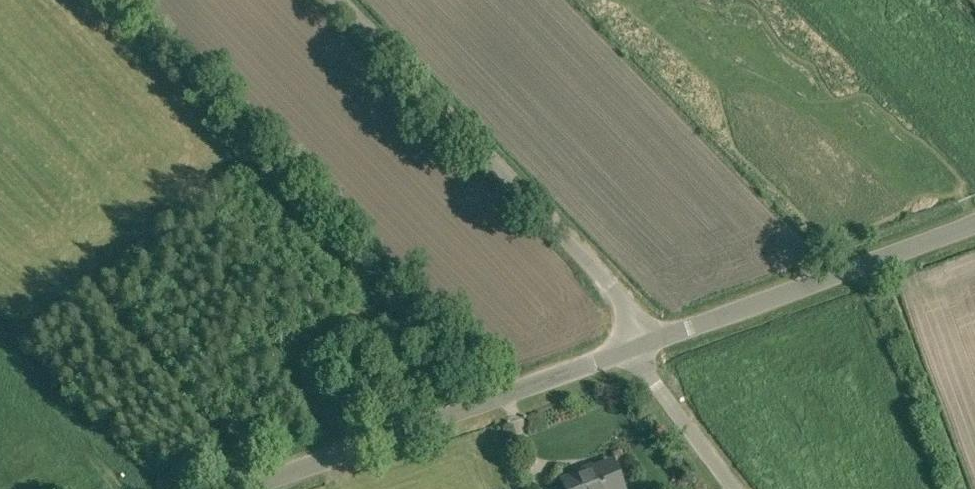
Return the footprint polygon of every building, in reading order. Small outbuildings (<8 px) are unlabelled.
[(612,462),(562,481),(565,488),(623,488),(612,462)]
